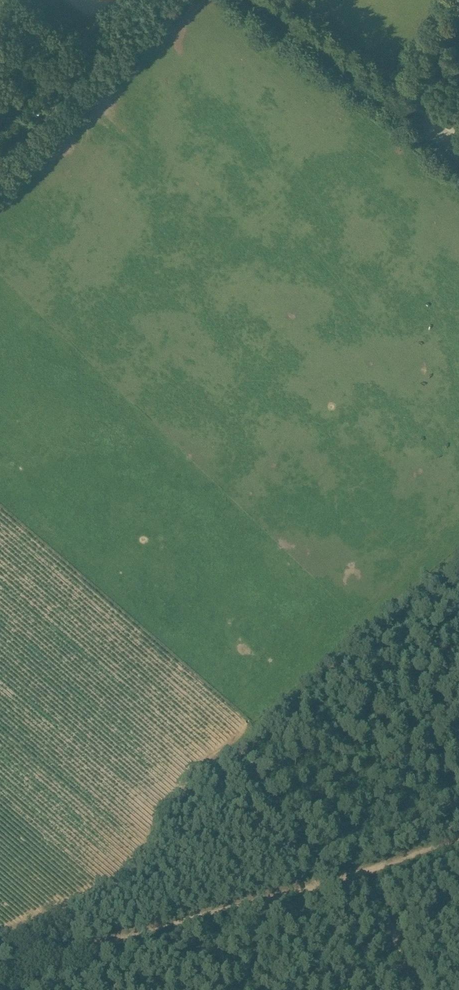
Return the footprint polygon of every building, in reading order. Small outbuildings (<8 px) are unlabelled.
[(84,57),(76,65),(80,69),(88,61),(84,57)]
